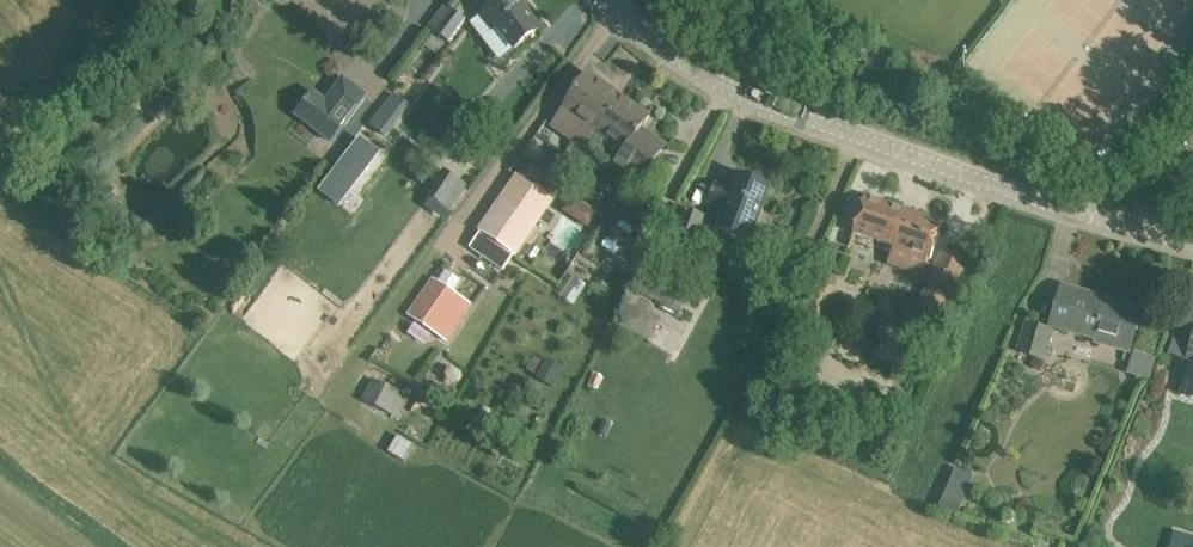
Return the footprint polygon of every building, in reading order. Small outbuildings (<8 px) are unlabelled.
[(540,28),(518,0),(497,0),(479,14),(492,30),(497,26),(515,48),(540,28)] [(451,8),(434,31),(449,42),(466,20),(451,8)] [(612,117),(624,98),(588,73),(551,128),(572,141),(568,146),(571,148),(587,125),(588,126),(599,108),(612,117)] [(362,103),(337,84),(326,99),(307,123),(331,142),(350,117),(362,103)] [(371,123),(382,132),(406,100),(394,92),(371,123)] [(641,183),(653,165),(666,145),(641,128),(650,116),(624,98),(612,117),(599,108),(588,126),(587,125),(571,148),(580,154),(588,142),(596,130),(624,150),(614,164),(641,183)] [(360,139),(321,190),(340,204),(379,153),(360,139)] [(452,211),(469,186),(445,169),(428,192),(452,211)] [(748,242),(770,186),(739,174),(733,190),(714,183),(707,203),(722,209),(715,229),(748,242)] [(544,214),(553,200),(518,176),(480,230),(484,232),(474,247),(504,268),(514,254),(516,255),(537,223),(544,228),(551,218),(544,214)] [(931,259),(943,223),(865,196),(853,232),(931,259)] [(598,214),(587,207),(578,220),(589,227),(598,214)] [(695,244),(704,216),(684,210),(675,237),(695,244)] [(928,306),(943,312),(967,259),(944,249),(917,309),(925,313),(928,306)] [(575,303),(587,281),(575,274),(563,296),(575,303)] [(472,304),(433,278),(408,315),(447,341),(472,304)] [(1129,351),(1141,311),(1102,301),(1102,302),(1094,299),(1095,295),(1062,286),(1051,324),(1097,338),(1096,341),(1129,351)] [(635,292),(629,302),(646,312),(652,302),(635,292)] [(1026,324),(1018,352),(1044,360),(1052,331),(1026,324)] [(875,339),(846,327),(835,351),(864,364),(875,339)] [(1188,359),(1190,359),(1180,394),(1192,398),(1192,343),(1188,359)] [(548,358),(537,376),(554,387),(565,369),(548,358)] [(588,384),(599,389),(605,378),(593,373),(588,384)] [(372,378),(361,400),(397,417),(407,394),(372,378)] [(598,430),(607,435),(614,423),(605,418),(598,430)] [(953,476),(943,500),(956,505),(966,481),(967,479),(954,474),(953,476)] [(1178,531),(1173,546),(1192,546),(1192,536),(1178,531)]
